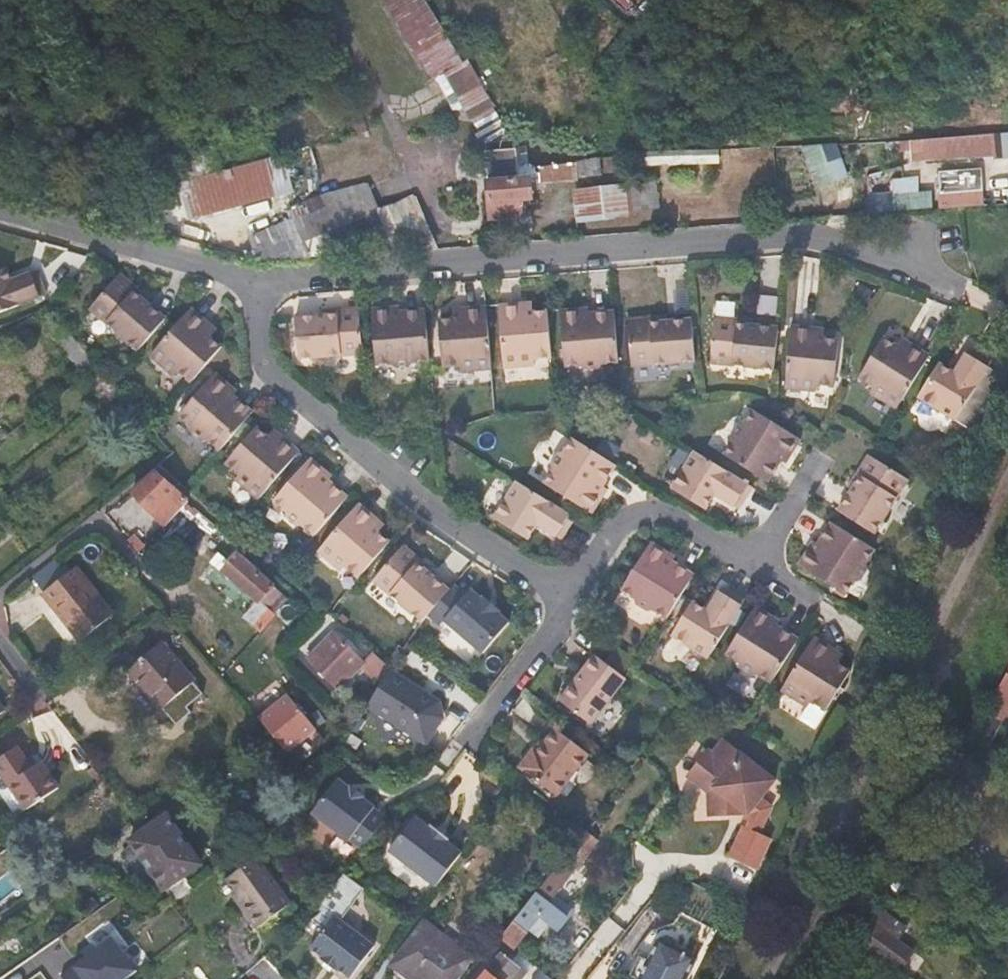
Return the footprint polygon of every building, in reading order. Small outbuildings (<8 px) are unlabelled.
[(427,80),(439,73),(482,148),(505,135),(428,0),(381,0),(427,80)] [(992,133),(990,133),(991,157),(1007,156),(1007,132),(992,133)] [(991,157),(990,133),(984,133),(909,137),(911,163),(991,157)] [(814,189),(833,183),(821,144),(802,150),(814,189)] [(518,176),(514,146),(483,150),(493,217),(522,213),(521,198),(531,196),(529,175),(518,176)] [(576,159),(539,164),(539,177),(577,173),(576,159)] [(938,191),(978,188),(977,168),(936,171),(938,191)] [(917,177),(890,179),(892,211),(932,208),(931,192),(918,193),(917,177)] [(581,222),(588,220),(660,208),(656,180),(585,193),(576,195),(581,222)] [(209,219),(283,200),(276,182),(206,210),(209,219)] [(265,261),(437,246),(415,196),(378,212),(367,182),(301,209),(305,223),(258,239),(265,261)] [(123,201),(127,212),(142,206),(139,196),(123,201)] [(286,207),(283,200),(209,219),(216,235),(286,207)] [(5,269),(0,271),(0,314),(46,294),(36,270),(10,281),(5,269)] [(117,274),(147,299),(150,295),(121,269),(117,274)] [(140,349),(168,316),(147,299),(117,274),(90,306),(140,349)] [(554,352),(550,306),(534,308),(526,308),(525,299),(500,302),(506,364),(536,362),(536,353),(554,352)] [(526,308),(534,308),(534,299),(525,299),(526,308)] [(362,307),(362,302),(325,306),(325,311),(362,307)] [(393,311),(401,311),(400,303),(391,304),(393,311)] [(621,357),(617,307),(590,309),(582,309),(582,303),(562,304),(567,362),(581,361),(587,367),(599,366),(604,359),(621,357)] [(371,306),(372,313),(393,311),(391,304),(371,306)] [(494,365),(490,304),(463,306),(464,315),(456,315),(440,317),(445,362),(463,361),(463,368),(494,365)] [(192,380),(223,345),(209,333),(204,329),(211,320),(192,305),(150,353),(174,373),(177,368),(192,380)] [(463,306),(455,306),(456,315),(464,315),(463,306)] [(302,355),(366,349),(363,313),(362,307),(325,311),(298,313),(302,355)] [(416,359),(433,358),(429,308),(401,311),(393,311),(372,313),(377,362),(392,361),(397,367),(412,366),(416,359)] [(631,313),(632,319),(669,316),(668,309),(631,313)] [(717,318),(755,322),(756,316),(718,312),(717,318)] [(698,356),(694,314),(669,316),(632,319),(635,361),(698,356)] [(777,366),(780,324),(755,322),(717,318),(714,360),(777,366)] [(841,334),(827,333),(819,332),(819,322),(794,319),(789,385),(818,388),(819,381),(837,382),(841,334)] [(204,329),(209,333),(216,324),(211,320),(204,329)] [(904,348),(911,339),(904,335),(898,344),(904,348)] [(899,407),(932,353),(911,339),(904,348),(898,344),(885,336),(861,375),(875,384),(873,390),(899,407)] [(958,416),(993,360),(972,346),(957,371),(942,362),(922,395),(958,416)] [(115,385),(112,381),(99,366),(88,374),(85,377),(101,397),(115,385)] [(222,450),(254,412),(233,394),(227,388),(231,384),(216,371),(180,413),(191,423),(191,432),(200,440),(210,439),(222,450)] [(227,388),(233,394),(237,389),(231,384),(227,388)] [(768,480),(782,458),(787,449),(793,453),(803,438),(755,408),(747,420),(739,421),(731,433),(734,441),(726,453),(768,480)] [(260,498),(301,452),(281,434),(274,442),(268,437),(257,428),(228,462),(240,474),(237,478),(260,498)] [(274,442),(281,434),(276,429),(268,437),(274,442)] [(604,483),(616,464),(596,452),(575,439),(569,450),(560,450),(552,462),(555,471),(548,483),(594,511),(605,493),(599,490),(604,483)] [(787,449),(782,458),(789,461),(793,453),(787,449)] [(744,508),(756,487),(700,452),(677,489),(711,508),(720,494),(744,508)] [(856,488),(875,456),(870,453),(850,485),(856,488)] [(316,535),(349,496),(329,479),(322,472),(326,468),(313,456),(276,498),(287,509),(287,518),(295,526),(305,525),(316,535)] [(911,478),(875,456),(856,488),(842,510),(877,531),(911,478)] [(322,472),(329,479),(333,475),(326,468),(322,472)] [(167,526),(188,502),(189,501),(157,473),(133,494),(167,526)] [(564,537),(577,516),(520,481),(498,516),(531,536),(540,522),(564,537)] [(609,486),(604,483),(599,490),(605,493),(609,486)] [(360,577),(391,541),(380,530),(373,525),(378,520),(360,504),(319,549),(342,570),(347,565),(360,577)] [(373,525),(380,530),(384,525),(378,520),(373,525)] [(870,560),(878,549),(835,522),(822,544),(817,551),(811,547),(801,564),(849,594),(857,582),(867,579),(873,570),(870,560)] [(672,616),(698,573),(674,559),(667,555),(671,548),(654,539),(624,587),(638,596),(640,605),(650,611),(660,609),(672,616)] [(815,541),(811,547),(817,551),(822,544),(815,541)] [(403,547),(432,574),(435,570),(406,543),(403,547)] [(431,614),(452,591),(432,574),(403,547),(374,579),(424,622),(431,614)] [(667,555),(674,559),(677,553),(671,548),(667,555)] [(215,560),(224,569),(230,563),(220,554),(215,560)] [(281,592),(251,564),(239,554),(230,563),(224,569),(258,602),(247,615),(245,617),(259,630),(275,613),(269,605),(281,592)] [(116,613),(83,565),(50,589),(84,636),(116,613)] [(258,602),(224,569),(212,581),(247,615),(258,602)] [(714,653),(748,596),(727,583),(713,607),(698,599),(678,631),(714,653)] [(467,596),(455,587),(452,591),(431,614),(442,624),(445,621),(484,655),(510,626),(500,615),(501,613),(485,598),(483,600),(472,591),(467,596)] [(777,680),(804,636),(781,622),(775,619),(778,614),(760,603),(731,651),(744,660),(747,669),(756,675),(764,672),(777,680)] [(775,619),(781,622),(784,617),(778,614),(775,619)] [(363,666),(366,663),(336,633),(310,659),(340,689),(363,666)] [(839,654),(844,646),(822,633),(789,686),(817,702),(809,715),(824,723),(859,667),(847,659),(839,654)] [(197,676),(166,639),(133,667),(165,704),(197,676)] [(852,651),(844,646),(839,654),(847,659),(852,651)] [(392,668),(375,654),(366,663),(363,666),(382,684),(391,670),(392,668)] [(592,724),(627,680),(596,654),(560,700),(592,724)] [(382,684),(367,707),(425,745),(443,720),(441,702),(391,670),(382,684)] [(988,712),(1005,723),(1007,719),(1007,672),(988,712)] [(290,697),(261,721),(269,731),(287,752),(316,728),(290,697)] [(559,796),(591,755),(557,729),(540,751),(536,747),(521,766),(559,796)] [(723,813),(759,769),(723,741),(713,754),(707,750),(688,773),(710,791),(713,814),(723,813)] [(17,748),(0,760),(0,771),(27,810),(60,788),(42,762),(32,769),(17,748)] [(688,773),(707,750),(706,749),(687,773),(688,773)] [(775,781),(759,769),(723,813),(734,812),(734,807),(747,805),(752,809),(753,815),(748,823),(747,822),(733,852),(761,865),(774,835),(764,830),(774,808),(761,798),(775,781)] [(354,839),(365,848),(389,818),(377,809),(378,807),(365,796),(367,794),(356,785),(354,787),(342,779),(315,812),(351,841),(354,839)] [(167,889),(175,901),(193,889),(185,877),(202,865),(169,816),(132,841),(165,891),(167,889)] [(391,851),(437,887),(464,852),(450,841),(451,839),(435,826),(432,828),(417,816),(391,851)] [(549,877),(504,934),(515,942),(520,941),(533,925),(531,924),(550,899),(552,901),(600,837),(588,828),(566,856),(565,855),(549,877)] [(33,847),(28,840),(18,846),(23,853),(33,847)] [(231,877),(241,892),(249,903),(245,905),(260,928),(293,905),(261,857),(231,877)] [(249,903),(241,892),(237,895),(245,905),(249,903)] [(376,946),(336,915),(312,947),(352,978),(376,946)] [(428,921),(395,963),(416,978),(458,978),(475,958),(428,921)] [(876,925),(864,942),(901,971),(914,954),(876,925)] [(72,967),(82,978),(125,978),(138,969),(112,936),(72,967)] [(700,958),(656,937),(643,964),(637,961),(629,977),(632,978),(690,978),(700,958)] [(531,972),(506,952),(484,978),(525,978),(531,972)]
